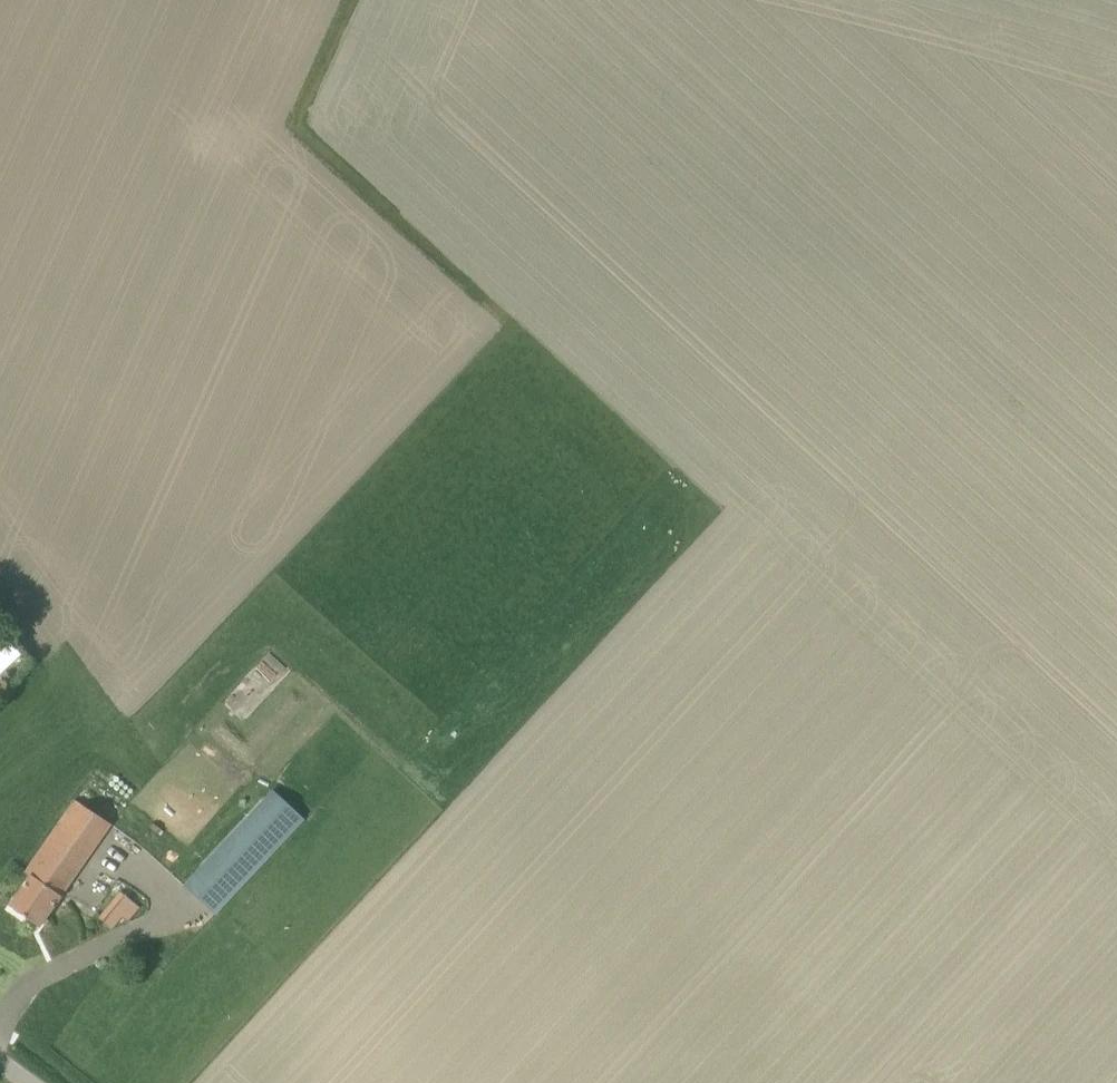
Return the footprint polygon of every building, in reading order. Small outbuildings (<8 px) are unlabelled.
[(75,800),(25,871),(32,875),(11,906),(40,927),(112,824),(136,798),(104,768),(75,800)] [(271,789),(199,866),(183,884),(216,915),(305,820),(271,789)] [(139,907),(120,891),(99,916),(112,927),(121,915),(127,920),(139,907)]
